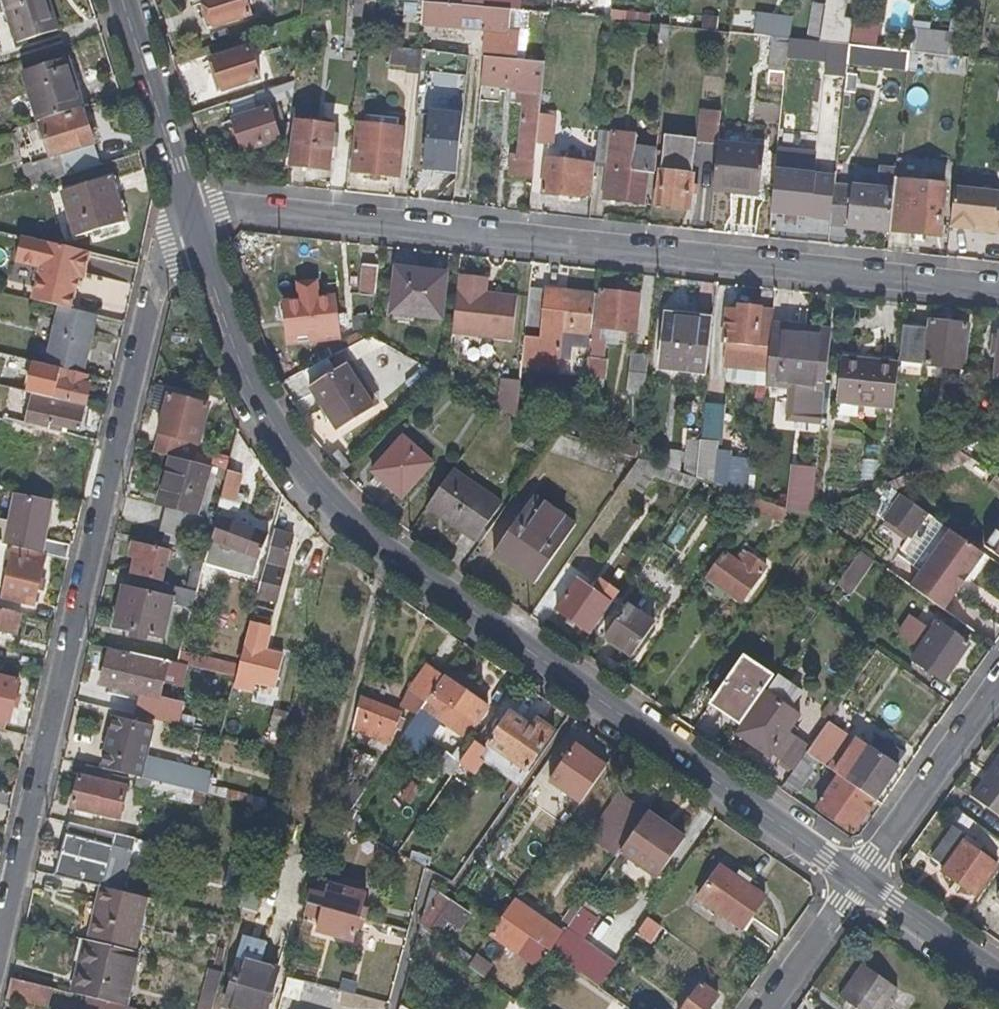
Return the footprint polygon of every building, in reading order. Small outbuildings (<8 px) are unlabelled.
[(46,0),(1,0),(15,45),(57,32),(46,0)] [(246,0),(206,0),(207,3),(202,4),(204,11),(202,11),(208,30),(251,16),(246,0)] [(830,7),(826,6),(823,22),(835,24),(834,26),(845,27),(849,0),(832,0),(830,7)] [(508,32),(511,11),(497,9),(484,7),(466,6),(431,2),(424,1),(423,27),(482,32),(484,30),(487,31),(508,32)] [(520,11),(521,3),(520,2),(502,1),(502,4),(497,4),(497,9),(511,11),(518,11),(520,11)] [(823,22),(826,6),(810,4),(806,41),(821,43),(822,34),(823,22)] [(516,33),(518,11),(511,11),(508,32),(516,33)] [(790,39),(793,21),(771,19),(768,37),(790,39)] [(833,35),(834,26),(835,24),(823,22),(822,34),(833,35)] [(876,46),(879,26),(857,23),(854,43),(876,46)] [(670,42),(671,27),(660,25),(658,41),(670,42)] [(506,60),(508,32),(487,31),(485,58),(506,60)] [(947,46),(948,35),(913,31),(910,52),(954,57),(955,52),(956,46),(947,46)] [(851,46),(852,37),(833,35),(822,34),(821,43),(851,46)] [(316,57),(318,39),(312,38),(300,37),(298,56),(316,57)] [(798,84),(802,41),(790,39),(790,43),(786,83),(798,84)] [(786,83),(790,43),(774,42),(770,84),(785,86),(786,83)] [(358,61),(359,44),(345,43),(343,60),(358,61)] [(421,69),(423,51),(359,44),(358,61),(407,67),(421,69)] [(260,79),(251,49),(215,60),(216,65),(212,67),(214,74),(212,75),(217,93),(260,79)] [(906,51),(848,49),(847,68),(906,70),(906,51)] [(967,81),(970,59),(956,57),(954,57),(910,52),(908,68),(955,73),(954,80),(967,81)] [(505,75),(508,61),(506,60),(485,58),(482,80),(509,82),(510,76),(505,75)] [(544,91),(546,65),(508,61),(505,75),(510,76),(525,77),(525,89),(527,89),(544,91)] [(82,110),(73,86),(66,63),(21,77),(36,124),(82,110)] [(418,99),(421,69),(407,67),(403,97),(418,99)] [(269,105),(294,97),(296,82),(256,95),(260,107),(269,105)] [(87,108),(79,83),(73,86),(82,110),(87,108)] [(537,149),(541,115),(544,91),(527,89),(519,161),(536,163),(537,149)] [(291,122),(294,97),(269,105),(270,109),(280,139),(290,136),(291,122)] [(280,139),(270,109),(233,121),(235,126),(229,128),(233,141),(239,139),(242,152),(279,140),(280,139)] [(719,139),(722,112),(700,110),(698,142),(718,145),(719,139)] [(80,150),(76,138),(89,134),(82,114),(40,127),(50,159),(59,156),(80,150)] [(550,151),(553,117),(541,115),(537,149),(550,151)] [(292,158),(296,123),(291,122),(290,136),(287,157),(292,158)] [(329,169),(333,130),(332,128),(296,123),(292,158),(292,165),(328,170),(329,169)] [(400,178),(406,129),(358,124),(353,173),(400,178)] [(655,171),(657,149),(658,148),(658,147),(648,148),(635,147),(637,133),(600,129),(597,160),(609,161),(605,199),(646,204),(649,174),(655,175),(655,171)] [(93,145),(89,134),(76,138),(80,150),(93,145)] [(693,186),(694,176),(692,176),(696,139),(666,136),(664,148),(662,172),(658,206),(691,209),(692,194),(693,186)] [(763,178),(766,145),(765,143),(761,143),(719,139),(718,145),(714,188),(735,190),(736,184),(761,187),(763,178)] [(100,167),(93,145),(80,150),(59,156),(65,178),(100,167)] [(662,172),(664,148),(658,148),(657,149),(655,171),(662,172)] [(65,178),(59,156),(50,159),(22,169),(28,189),(65,178)] [(593,196),(596,163),(547,159),(543,194),(581,197),(583,195),(593,196)] [(534,177),(536,163),(519,161),(516,161),(516,175),(534,177)] [(813,218),(817,174),(776,169),(772,213),(813,218)] [(852,187),(854,174),(837,172),(836,175),(835,185),(852,187)] [(832,219),(835,185),(836,175),(817,174),(813,218),(832,219)] [(891,231),(895,191),(858,187),(859,174),(854,174),(852,187),(835,185),(832,219),(832,224),(891,231)] [(123,224),(109,178),(61,193),(75,238),(123,224)] [(941,236),(946,186),(896,180),(895,191),(891,231),(941,236)] [(762,192),(761,187),(736,184),(735,190),(736,191),(737,192),(760,194),(762,192)] [(955,192),(952,226),(976,229),(976,224),(998,227),(998,197),(955,192)] [(70,311),(78,278),(83,279),(89,254),(21,237),(15,263),(39,269),(31,301),(59,308),(70,311)] [(375,295),(379,266),(364,265),(361,294),(375,295)] [(441,319),(446,274),(397,269),(392,314),(441,319)] [(511,340),(516,295),(485,292),(486,277),(458,274),(451,334),(511,340)] [(542,329),(547,289),(530,287),(526,328),(542,329)] [(557,377),(561,331),(591,335),(592,327),(596,294),(547,289),(542,329),(542,337),(525,337),(521,374),(536,374),(557,377)] [(637,332),(641,295),(602,291),(601,295),(598,327),(602,328),(637,332)] [(598,327),(601,295),(596,294),(592,327),(598,327)] [(344,323),(343,313),(336,314),(333,297),(284,302),(288,343),(307,341),(307,337),(338,333),(337,324),(344,323)] [(756,346),(760,309),(739,306),(738,312),(727,311),(724,343),(756,346)] [(81,374),(95,317),(70,311),(59,308),(45,366),(59,370),(81,374)] [(695,319),(696,312),(668,309),(667,316),(695,319)] [(768,363),(773,324),(774,310),(760,309),(756,346),(755,363),(768,363)] [(707,371),(713,313),(696,312),(695,319),(667,316),(661,366),(707,371)] [(963,368),(968,325),(931,321),(930,327),(903,324),(899,361),(963,368)] [(825,387),(831,339),(789,337),(790,325),(773,324),(768,363),(766,382),(825,387)] [(333,356),(371,336),(372,325),(328,348),(333,356)] [(831,339),(832,329),(790,325),(789,337),(831,339)] [(601,340),(602,328),(598,327),(592,327),(591,335),(590,339),(601,340)] [(604,359),(606,341),(601,340),(590,339),(588,357),(604,359)] [(333,356),(328,348),(317,354),(321,362),(333,356)] [(395,359),(399,352),(394,349),(390,356),(395,359)] [(644,395),(650,351),(629,350),(624,393),(644,395)] [(894,408),(899,362),(842,356),(839,403),(894,408)] [(604,380),(607,360),(604,359),(588,357),(585,378),(604,380)] [(22,393),(30,363),(24,361),(16,391),(22,393)] [(52,400),(59,370),(45,366),(30,363),(22,393),(52,400)] [(375,408),(346,365),(313,386),(341,431),(375,408)] [(84,407),(89,387),(81,385),(84,375),(81,374),(59,370),(52,400),(56,401),(84,407)] [(533,400),(536,374),(521,374),(520,385),(519,398),(533,400)] [(603,391),(604,380),(585,378),(584,389),(603,391)] [(516,417),(519,398),(520,385),(506,385),(504,411),(516,417)] [(162,420),(168,397),(169,391),(151,387),(144,415),(162,420)] [(192,403),(193,397),(169,391),(168,397),(192,403)] [(198,444),(208,407),(192,403),(168,397),(162,420),(159,434),(183,441),(198,444)] [(40,411),(41,408),(42,405),(35,403),(33,409),(40,411)] [(80,428),(83,412),(54,405),(53,410),(48,432),(63,435),(64,429),(79,433),(80,428)] [(86,429),(90,409),(84,407),(83,412),(80,428),(86,429)] [(48,432),(53,410),(41,408),(40,411),(36,429),(38,429),(48,432)] [(589,443),(592,412),(581,410),(578,439),(589,443)] [(35,443),(38,429),(36,429),(10,423),(7,436),(35,443)] [(178,461),(183,441),(159,434),(154,455),(171,459),(178,461)] [(403,497),(433,463),(402,436),(372,471),(403,497)] [(638,453),(639,446),(613,439),(610,450),(638,459),(638,453)] [(698,463),(700,442),(689,441),(688,453),(693,456),(693,462),(698,463)] [(710,483),(714,443),(700,442),(698,463),(696,478),(699,479),(710,483)] [(350,466),(340,452),(331,459),(343,473),(350,466)] [(696,478),(698,463),(693,462),(693,456),(688,453),(685,475),(696,478)] [(226,472),(227,464),(196,455),(194,464),(209,468),(216,470),(226,472)] [(203,496),(209,468),(194,464),(178,461),(171,459),(159,507),(169,509),(204,518),(205,513),(199,511),(203,496)] [(650,474),(654,465),(638,459),(632,468),(648,474),(650,474)] [(682,474),(654,465),(650,474),(678,483),(682,474)] [(209,499),(216,470),(209,468),(203,496),(209,499)] [(218,501),(226,472),(216,470),(209,499),(218,501)] [(492,517),(502,504),(453,470),(428,507),(476,541),(478,539),(482,541),(496,520),(492,517)] [(239,514),(243,496),(238,495),(242,476),(226,472),(218,501),(217,509),(239,514)] [(693,488),(699,479),(696,478),(685,475),(682,474),(678,483),(693,488)] [(996,475),(990,484),(998,491),(998,477),(996,475)] [(817,480),(802,479),(798,512),(813,517),(816,490),(817,480)] [(830,491),(831,482),(823,481),(817,480),(816,490),(830,491)] [(829,510),(830,491),(816,490),(813,517),(829,510)] [(536,581),(576,524),(535,495),(495,553),(536,581)] [(911,537),(928,513),(903,495),(886,519),(911,537)] [(48,503),(18,496),(12,523),(0,520),(0,545),(15,549),(35,553),(46,556),(65,560),(68,561),(68,560),(65,559),(68,546),(41,539),(48,503)] [(781,520),(785,510),(757,500),(751,509),(779,521),(781,520)] [(198,542),(204,518),(169,509),(163,533),(169,535),(198,542)] [(749,534),(758,520),(747,513),(737,529),(744,534),(747,536),(749,534)] [(260,560),(268,536),(219,519),(211,542),(260,560)] [(944,610),(984,554),(952,530),(911,587),(944,610)] [(278,593),(292,537),(273,532),(257,598),(275,603),(278,593)] [(195,554),(198,542),(169,535),(167,547),(195,554)] [(154,580),(160,551),(134,545),(129,564),(133,565),(131,574),(154,580)] [(44,565),(46,556),(35,553),(34,555),(15,550),(13,552),(12,558),(43,565),(44,565)] [(864,574),(874,561),(861,551),(836,587),(843,591),(851,581),(853,582),(859,571),(864,574)] [(743,601),(760,576),(737,561),(725,553),(708,578),(731,593),(743,601)] [(196,593),(200,575),(205,556),(195,554),(187,591),(196,593)] [(767,566),(749,554),(746,558),(741,555),(737,561),(760,576),(767,566)] [(33,606),(36,591),(42,592),(44,582),(39,581),(43,565),(12,558),(2,598),(33,606)] [(215,601),(220,580),(200,575),(196,593),(195,596),(215,601)] [(156,595),(158,584),(130,577),(128,588),(128,589),(156,595)] [(609,604),(617,594),(617,591),(616,590),(601,578),(593,589),(577,579),(558,609),(578,623),(590,631),(608,606),(609,604)] [(192,609),(195,596),(196,593),(187,591),(158,584),(156,595),(174,600),(173,605),(192,609)] [(164,640),(173,605),(174,600),(156,595),(128,589),(128,588),(125,588),(115,629),(133,632),(131,640),(145,643),(147,636),(164,640)] [(632,654),(654,623),(627,604),(607,633),(607,635),(608,636),(632,654)] [(14,634),(19,615),(0,610),(0,630),(14,634)] [(945,681),(971,644),(939,622),(933,632),(913,618),(902,634),(922,648),(914,659),(945,681)] [(212,642),(213,637),(187,630),(181,654),(189,656),(192,644),(206,648),(208,643),(212,642)] [(293,695),(302,662),(287,659),(278,657),(245,649),(241,658),(237,678),(236,681),(293,695)] [(160,682),(166,662),(132,653),(131,659),(108,654),(101,685),(142,695),(136,717),(178,727),(183,704),(157,697),(160,682)] [(208,672),(211,661),(189,656),(181,654),(178,665),(184,667),(208,672)] [(237,678),(241,658),(227,655),(222,675),(237,678)] [(737,716),(759,685),(723,659),(698,693),(722,710),(734,719),(737,716)] [(180,687),(184,667),(178,665),(166,662),(160,682),(180,687)] [(425,703),(443,678),(427,669),(409,692),(425,703)] [(790,710),(801,693),(777,677),(766,693),(790,710)] [(18,682),(0,678),(0,720),(9,722),(18,682)] [(470,734),(487,709),(443,678),(425,703),(442,716),(439,721),(450,729),(454,723),(470,734)] [(798,716),(790,710),(766,693),(764,694),(739,731),(737,734),(738,735),(769,757),(773,752),(793,723),(798,716)] [(401,732),(405,722),(400,720),(401,714),(360,700),(352,731),(392,745),(396,731),(401,732)] [(283,737),(289,714),(274,711),(269,734),(283,737)] [(527,771),(553,732),(535,720),(530,727),(510,714),(488,746),(527,771)] [(140,767),(144,750),(151,751),(153,742),(149,741),(152,727),(115,718),(102,770),(115,773),(137,779),(187,790),(190,778),(140,767)] [(833,755),(848,734),(828,721),(806,752),(820,762),(840,775),(875,800),(906,753),(880,735),(868,752),(856,767),(853,765),(851,768),(847,765),(833,755)] [(470,734),(454,723),(450,729),(467,740),(470,734)] [(782,754),(801,728),(793,723),(773,752),(775,754),(779,756),(781,756),(782,754)] [(529,773),(527,771),(488,746),(477,739),(461,763),(478,775),(487,762),(515,782),(505,799),(509,803),(529,773)] [(856,767),(868,752),(859,746),(847,765),(851,768),(853,765),(856,767)] [(580,803),(605,768),(576,747),(562,766),(551,783),(580,803)] [(799,792),(820,762),(806,752),(784,784),(796,792),(799,792)] [(450,777),(460,764),(446,753),(436,767),(450,777)] [(973,798),(998,816),(998,763),(973,798)] [(112,786),(114,777),(115,773),(102,770),(88,767),(85,779),(112,786)] [(856,828),(875,800),(840,775),(832,786),(825,797),(818,806),(850,830),(856,828)] [(119,820),(129,780),(114,777),(112,786),(85,779),(79,777),(72,809),(78,811),(77,816),(92,820),(94,814),(119,820)] [(187,790),(137,779),(134,792),(152,796),(167,800),(212,810),(214,797),(187,790)] [(825,797),(832,786),(826,783),(819,793),(825,797)] [(164,813),(167,800),(152,796),(149,809),(164,813)] [(604,850),(633,808),(620,799),(591,841),(604,850)] [(623,850),(646,817),(633,808),(604,850),(616,859),(619,855),(623,850)] [(355,832),(362,819),(351,814),(342,826),(355,832)] [(660,877),(685,841),(648,814),(646,817),(623,850),(660,877)] [(997,864),(979,852),(985,844),(955,821),(937,847),(932,852),(931,855),(945,864),(946,867),(942,871),(956,881),(974,895),(997,864)] [(104,889),(113,847),(116,835),(68,824),(62,851),(61,860),(56,877),(99,888),(104,889)] [(125,850),(128,838),(116,835),(113,847),(125,850)] [(498,862),(510,844),(504,839),(491,856),(498,862)] [(61,860),(62,851),(56,848),(54,858),(61,860)] [(660,877),(623,850),(619,855),(657,882),(660,877)] [(740,933),(764,901),(747,889),(737,882),(720,870),(696,903),(740,933)] [(747,889),(753,881),(743,874),(737,882),(747,889)] [(359,919),(366,894),(330,885),(326,900),(320,898),(318,909),(319,909),(359,919)] [(133,952),(146,899),(121,893),(104,889),(99,888),(95,906),(100,908),(92,942),(133,952)] [(468,915),(440,896),(431,890),(421,924),(438,936),(448,923),(458,931),(468,915)] [(318,909),(320,898),(310,895),(307,906),(318,909)] [(563,935),(513,901),(502,918),(515,928),(528,938),(550,953),(563,935)] [(92,942),(100,908),(95,906),(87,941),(92,942)] [(315,920),(318,909),(307,906),(304,917),(315,920)] [(352,945),(359,919),(319,909),(318,909),(315,920),(320,922),(316,936),(352,945)] [(504,945),(515,928),(502,918),(490,935),(504,945)] [(649,944),(661,928),(649,918),(637,935),(644,940),(646,941),(649,944)] [(517,955),(528,938),(515,928),(504,945),(517,955)] [(612,970),(563,935),(550,953),(581,975),(600,988),(612,970)] [(642,946),(646,941),(644,940),(637,935),(630,944),(634,946),(637,942),(642,946)] [(125,1006),(132,979),(138,953),(133,952),(92,942),(87,941),(85,941),(72,992),(125,1006)] [(472,960),(462,952),(457,960),(467,967),(472,960)] [(543,964),(547,957),(541,953),(536,959),(543,964)] [(278,970),(240,960),(228,1008),(269,1008),(278,970)] [(897,990),(862,965),(839,998),(854,1008),(884,1008),(897,990)] [(592,1000),(600,988),(581,975),(573,987),(592,1000)] [(310,1000),(313,985),(288,979),(285,993),(310,1000)] [(48,1008),(52,989),(16,981),(11,980),(7,998),(48,1008)] [(718,998),(701,986),(685,1008),(710,1008),(718,998)] [(115,1005),(89,999),(87,1008),(115,1008),(115,1005)]
